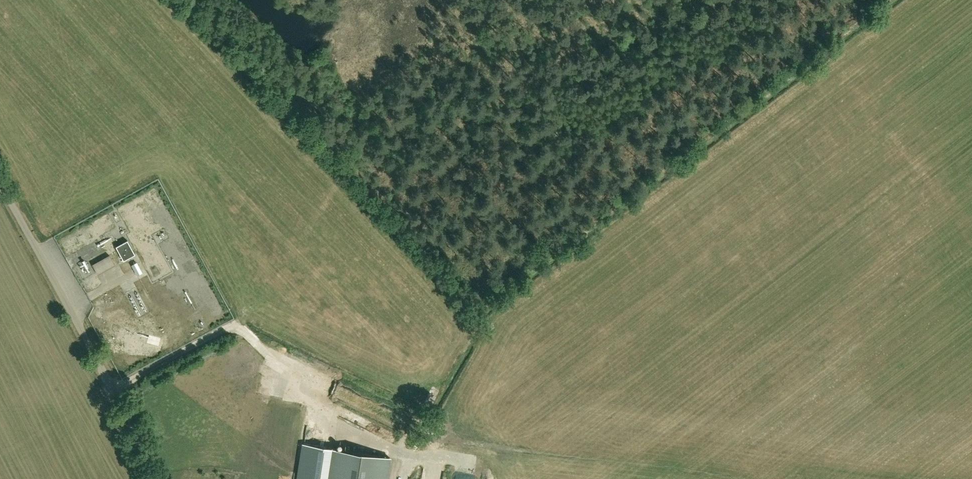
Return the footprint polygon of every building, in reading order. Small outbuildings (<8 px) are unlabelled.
[(128,240),(117,247),(124,261),(136,254),(128,240)] [(115,265),(110,255),(93,265),(98,274),(115,265)] [(135,264),(140,275),(146,273),(141,261),(135,264)] [(390,457),(334,449),(305,445),(299,478),(386,478),(390,457)]
